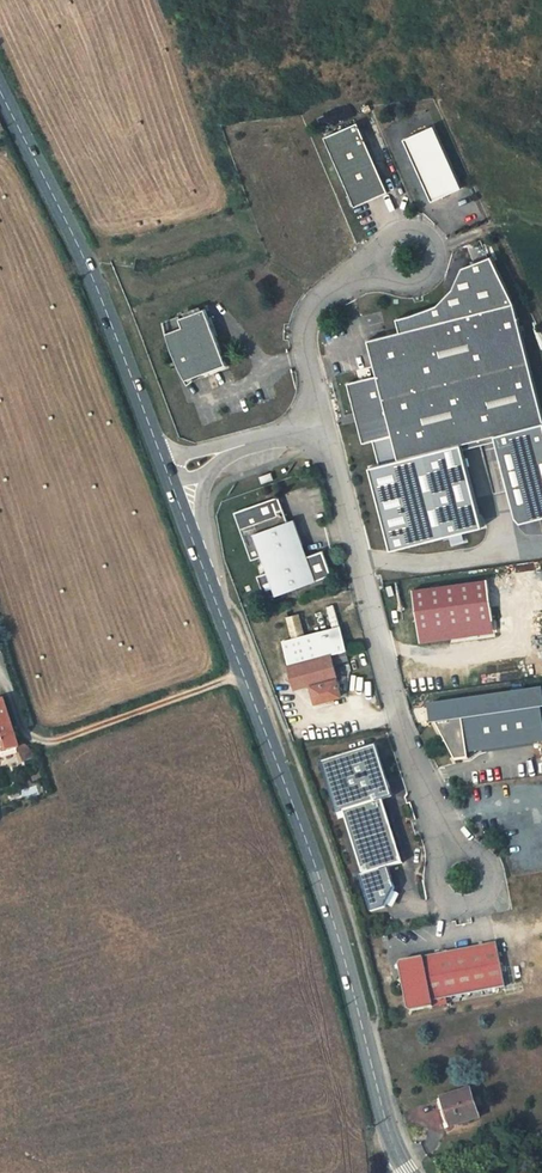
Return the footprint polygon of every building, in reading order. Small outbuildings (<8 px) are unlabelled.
[(322,136),(355,204),(388,188),(354,120),(322,136)] [(434,127),(404,140),(431,202),(462,189),(434,127)] [(393,306),(396,320),(367,325),(374,361),(345,367),(350,393),(352,401),(358,427),(387,422),(392,446),(459,434),(492,428),(539,419),(513,298),(492,251),(472,260),(455,273),(440,291),(420,300),(393,306)] [(215,303),(179,317),(189,344),(182,346),(190,363),(195,361),(199,373),(236,359),(215,303)] [(182,346),(189,344),(179,317),(174,318),(182,346)] [(195,361),(190,363),(195,375),(199,373),(195,361)] [(350,393),(333,396),(335,405),(352,401),(350,393)] [(492,428),(459,434),(461,440),(493,434),(492,428)] [(272,473),(260,477),(263,484),(274,480),(272,473)] [(276,515),(282,512),(277,500),(271,502),(276,515)] [(258,580),(266,602),(332,577),(323,553),(297,563),(292,551),(303,547),(293,523),(286,525),(282,512),(276,515),(271,502),(233,516),(252,564),(263,559),(269,575),(258,580)] [(445,625),(489,619),(484,579),(409,590),(417,641),(447,637),(445,625)] [(491,631),(489,619),(445,625),(447,637),(491,631)] [(339,625),(306,634),(313,659),(346,650),(339,625)] [(306,634),(280,640),(293,687),(306,684),(312,704),(340,696),(330,663),(348,658),(346,650),(313,659),(306,634)] [(427,705),(429,724),(435,723),(455,761),(468,758),(467,753),(541,741),(541,717),(541,707),(541,689),(541,688),(427,705)] [(0,707),(0,755),(3,753),(10,770),(22,765),(0,707)] [(29,746),(18,750),(23,761),(34,757),(29,746)] [(375,746),(321,766),(340,816),(347,814),(369,875),(363,878),(376,913),(390,908),(404,887),(397,866),(408,862),(385,800),(394,796),(375,746)] [(466,943),(474,987),(508,981),(500,938),(466,943)] [(466,943),(411,952),(401,961),(408,1004),(415,1008),(451,1002),(450,991),(474,987),(466,943)] [(469,1091),(437,1101),(446,1130),(478,1120),(469,1091)]
